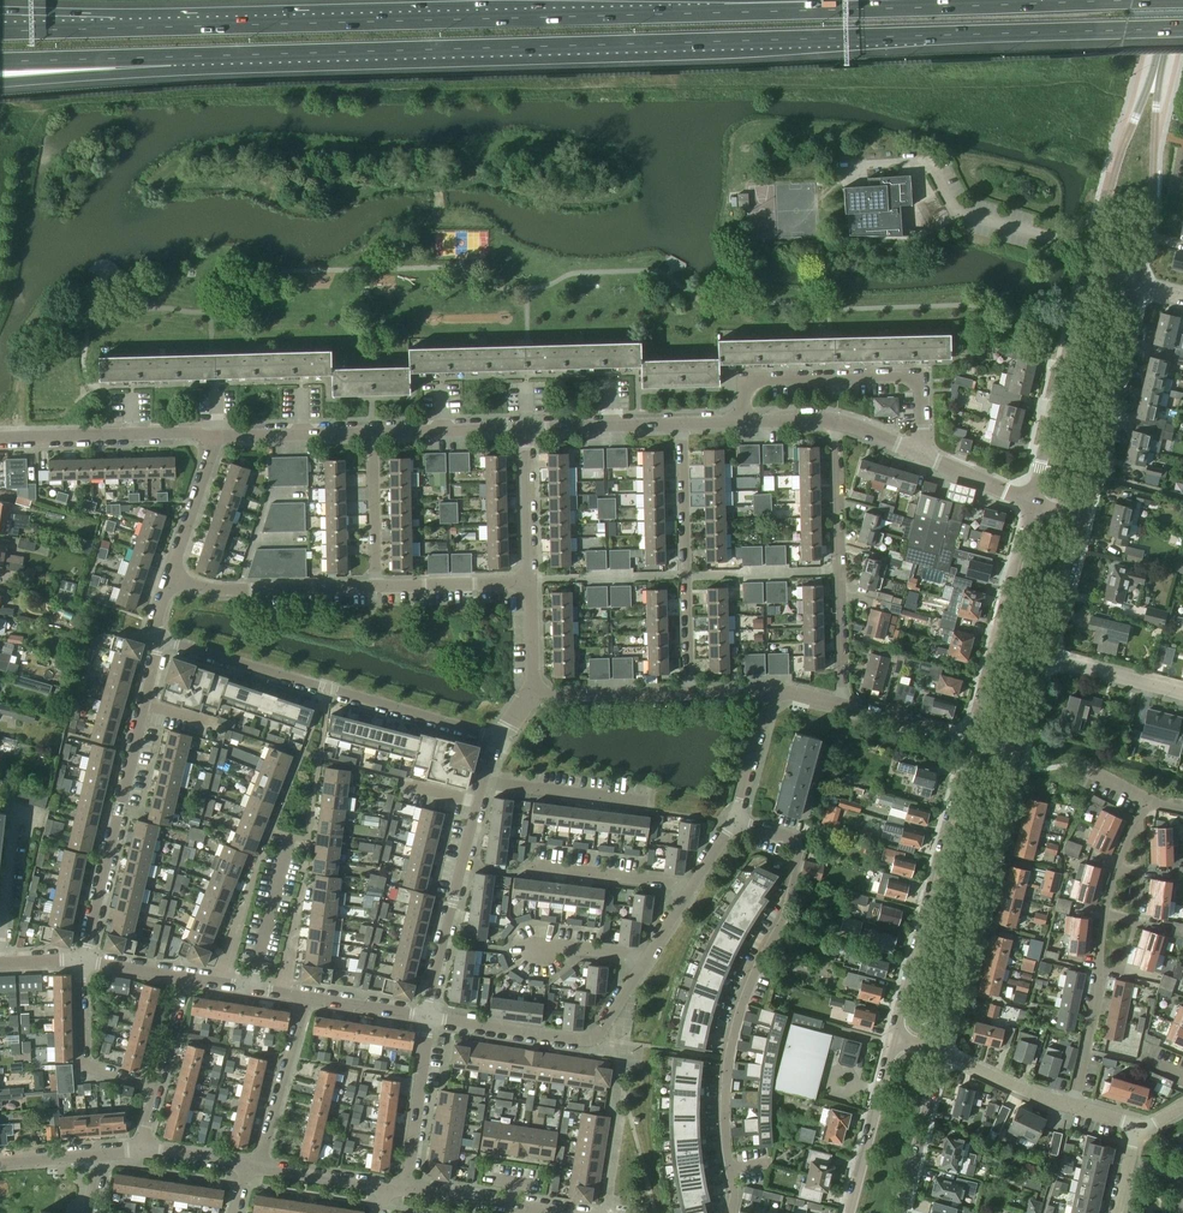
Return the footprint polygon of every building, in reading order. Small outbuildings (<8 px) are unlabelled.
[(911,205),(910,174),(867,177),(867,178),(868,185),(843,186),(845,213),(847,212),(849,234),(913,235),(901,234),(899,204),(905,204),(911,204),(911,205)] [(748,208),(748,192),(737,193),(738,208),(748,208)] [(1178,251),(1174,267),(1182,270),(1182,252),(1178,251)] [(1182,317),(1162,312),(1159,328),(1178,333),(1182,317)] [(1174,348),(1178,333),(1159,328),(1155,343),(1174,348)] [(949,334),(948,334),(850,336),(850,343),(849,343),(849,344),(850,344),(850,349),(856,349),(856,360),(950,358),(949,334)] [(809,350),(810,361),(830,361),(856,360),(856,349),(850,349),(850,344),(849,344),(849,343),(850,343),(850,336),(829,337),(815,337),(815,344),(816,344),(816,345),(815,345),(815,350),(809,350)] [(815,344),(815,337),(718,340),(719,359),(642,361),(641,342),(540,345),(541,352),(540,352),(540,353),(541,353),(541,358),(547,358),(547,368),(641,366),(642,387),(643,387),(643,384),(719,382),(719,385),(720,385),(719,364),(810,361),(809,350),(815,350),(815,345),(816,345),(816,344),(815,344)] [(503,359),(503,370),(527,369),(547,368),(547,358),(541,358),(541,353),(540,353),(540,352),(541,352),(540,345),(528,345),(508,346),(509,352),(510,352),(510,353),(509,353),(509,359),(503,359)] [(333,369),(332,359),(332,351),(231,353),(231,360),(230,360),(230,361),(231,361),(231,366),(237,366),(237,377),(333,374),(333,396),(334,396),(334,392),(410,390),(410,393),(411,393),(411,372),(503,370),(503,359),(509,359),(509,353),(510,353),(510,352),(509,352),(508,346),(409,348),(410,367),(333,369)] [(1031,354),(1013,350),(1011,358),(1017,360),(1013,375),(1032,379),(1036,364),(1029,362),(1031,354)] [(194,367),(194,378),(216,377),(237,377),(237,366),(231,366),(231,361),(230,361),(230,360),(231,360),(231,353),(212,354),(199,354),(199,361),(200,361),(200,362),(199,362),(200,367),(194,367)] [(199,361),(199,354),(100,357),(100,381),(194,378),(194,367),(200,367),(199,362),(200,362),(200,361),(199,361)] [(1176,355),(1174,363),(1182,365),(1182,357),(1176,355)] [(1171,361),(1152,357),(1148,372),(1168,376),(1171,361)] [(1164,391),(1168,376),(1148,372),(1145,387),(1164,391)] [(1028,395),(1032,379),(1013,375),(1007,373),(1004,386),(993,384),(991,393),(1020,400),(1022,393),(1028,395)] [(972,380),(956,376),(954,384),(970,388),(972,380)] [(1161,405),(1164,391),(1145,387),(1141,401),(1161,405)] [(1178,398),(1180,391),(1172,389),(1170,396),(1178,398)] [(1018,407),(1020,400),(991,393),(989,401),(1000,404),(996,419),(1021,425),(1025,409),(1018,407)] [(899,410),(898,398),(874,399),(874,410),(880,417),(886,417),(892,417),(899,410)] [(1158,417),(1161,405),(1141,401),(1138,416),(1145,418),(1143,425),(1174,432),(1176,425),(1167,423),(1168,419),(1158,417)] [(1017,441),(1021,425),(996,419),(990,444),(1008,448),(1011,440),(1017,441)] [(1172,440),(1174,432),(1143,425),(1142,432),(1135,431),(1131,445),(1150,450),(1153,439),(1163,441),(1163,438),(1172,440)] [(955,427),(953,435),(962,437),(965,438),(967,430),(955,427)] [(972,439),(965,438),(962,437),(959,450),(969,453),(972,439)] [(1146,465),(1150,450),(1131,445),(1127,461),(1146,465)] [(819,446),(800,446),(800,460),(820,460),(819,446)] [(723,449),(704,449),(704,463),(724,462),(723,449)] [(663,450),(643,451),(644,464),(664,464),(663,450)] [(569,453),(549,453),(549,468),(569,467),(569,453)] [(506,469),(506,455),(486,455),(487,469),(506,469)] [(176,456),(161,457),(161,477),(176,476),(176,456)] [(134,477),(133,457),(120,458),(121,478),(134,477)] [(147,477),(147,457),(133,457),(134,477),(147,477)] [(161,477),(161,457),(147,457),(147,477),(161,477)] [(92,478),(92,458),(77,459),(78,479),(92,478)] [(106,478),(105,458),(92,458),(92,478),(106,478)] [(121,478),(120,458),(105,458),(106,478),(121,478)] [(410,458),(391,458),(391,472),(411,472),(410,458)] [(64,479),(63,459),(49,460),(49,479),(64,479)] [(78,479),(77,459),(63,459),(64,479),(78,479)] [(871,478),(875,463),(861,459),(857,474),(871,478)] [(7,466),(8,487),(27,487),(26,460),(13,460),(14,466),(7,466)] [(345,474),(345,460),(325,460),(326,475),(345,474)] [(820,474),(820,460),(800,460),(801,475),(820,474)] [(724,478),(724,462),(704,463),(705,478),(724,478)] [(232,463),(228,476),(247,482),(251,469),(232,463)] [(886,483),(890,468),(875,463),(871,478),(886,483)] [(664,478),(664,464),(644,464),(644,478),(664,478)] [(1163,468),(1150,465),(1148,473),(1161,476),(1163,468)] [(570,482),(569,467),(549,468),(549,482),(570,482)] [(899,487),(904,472),(890,468),(886,483),(899,487)] [(507,484),(506,469),(487,469),(487,484),(507,484)] [(411,488),(411,472),(391,472),(391,488),(411,488)] [(918,478),(918,476),(904,472),(899,487),(898,491),(912,496),(914,491),(918,478)] [(346,488),(345,474),(326,475),(326,488),(346,488)] [(820,489),(820,474),(801,475),(801,490),(820,489)] [(774,475),(763,475),(764,490),(775,490),(774,475)] [(242,495),(247,482),(228,476),(224,488),(242,495)] [(664,491),(664,478),(644,478),(644,492),(664,491)] [(724,492),(724,478),(705,478),(705,492),(724,492)] [(976,486),(950,479),(945,496),(972,503),(976,486)] [(948,571),(966,505),(933,497),(937,484),(924,480),(903,559),(948,571)] [(570,496),(570,482),(549,482),(550,497),(570,496)] [(507,498),(507,484),(487,484),(487,499),(507,498)] [(28,488),(20,488),(20,497),(28,496),(28,488)] [(238,508),(242,495),(224,488),(219,502),(238,508)] [(346,503),(346,488),(326,488),(326,503),(346,503)] [(411,502),(411,488),(391,488),(391,502),(411,502)] [(820,502),(820,489),(801,490),(801,503),(820,502)] [(665,507),(664,491),(644,492),(645,507),(665,507)] [(865,501),(867,495),(853,491),(851,497),(865,501)] [(725,505),(724,492),(705,492),(705,505),(725,505)] [(1158,497),(1140,493),(1138,500),(1156,505),(1158,497)] [(867,495),(865,501),(872,503),(874,496),(867,494),(867,495)] [(763,505),(762,495),(753,495),(753,505),(763,505)] [(771,495),(762,495),(763,505),(772,505),(771,495)] [(570,509),(570,496),(550,497),(550,510),(570,509)] [(32,501),(18,497),(16,504),(30,508),(32,501)] [(508,513),(507,498),(487,499),(488,513),(508,513)] [(607,508),(607,498),(598,498),(598,508),(607,508)] [(616,498),(615,498),(607,498),(607,508),(616,508),(616,498)] [(1126,505),(1117,503),(1114,518),(1133,523),(1137,503),(1135,501),(1127,499),(1126,505)] [(12,504),(0,502),(0,517),(9,519),(30,521),(30,515),(10,513),(12,504)] [(233,522),(238,508),(219,502),(214,516),(233,522)] [(412,516),(411,502),(391,502),(392,516),(412,516)] [(821,517),(820,502),(801,503),(801,517),(821,517)] [(910,502),(906,517),(913,519),(917,504),(910,502)] [(346,516),(346,503),(326,503),(327,516),(346,516)] [(449,513),(449,503),(440,503),(440,513),(449,513)] [(458,513),(458,503),(449,503),(449,513),(458,513)] [(887,504),(885,511),(892,513),(894,506),(887,504)] [(725,520),(725,505),(705,505),(706,520),(725,520)] [(763,515),(763,505),(753,505),(754,516),(763,515)] [(772,515),(772,505),(763,505),(763,515),(772,515)] [(665,521),(665,507),(645,507),(645,522),(665,521)] [(608,519),(607,508),(598,508),(599,519),(608,519)] [(617,519),(616,508),(607,508),(608,519),(617,519)] [(1004,513),(1003,513),(985,508),(981,523),(1000,528),(1004,513)] [(166,515),(148,509),(143,522),(162,529),(166,515)] [(570,524),(570,509),(550,510),(550,524),(570,524)] [(892,513),(885,511),(883,517),(901,523),(903,516),(892,513)] [(877,531),(882,516),(866,512),(862,526),(877,531)] [(450,523),(449,513),(440,513),(440,523),(450,523)] [(459,523),(458,513),(449,513),(450,523),(459,523)] [(508,527),(508,513),(488,513),(488,527),(508,527)] [(229,535),(233,522),(214,516),(210,529),(229,535)] [(347,530),(346,516),(327,516),(327,531),(347,530)] [(412,529),(412,516),(392,516),(392,529),(412,529)] [(30,521),(9,519),(0,517),(0,533),(18,536),(19,527),(29,529),(30,522),(30,521)] [(821,532),(821,517),(801,517),(802,532),(821,532)] [(274,532),(273,518),(267,518),(262,532),(274,532)] [(1128,542),(1133,523),(1114,518),(1110,533),(1119,536),(1117,543),(1125,545),(1128,542)] [(725,534),(725,520),(706,520),(706,535),(725,534)] [(665,534),(665,521),(645,522),(645,535),(665,534)] [(157,542),(162,529),(143,522),(139,536),(157,542)] [(958,538),(967,540),(970,525),(961,523),(958,538)] [(571,538),(570,524),(550,524),(550,538),(571,538)] [(884,535),(877,532),(877,531),(862,526),(857,540),(873,545),(873,543),(879,545),(881,544),(884,535)] [(508,541),(508,527),(488,527),(488,541),(508,541)] [(224,549),(229,535),(210,529),(205,543),(224,549)] [(412,543),(412,529),(392,529),(392,544),(412,543)] [(998,535),(982,531),(982,532),(971,529),(968,537),(979,540),(977,548),(993,553),(998,535)] [(347,545),(347,530),(327,531),(327,546),(347,545)] [(821,544),(821,532),(802,532),(802,545),(821,544)] [(665,549),(665,534),(645,535),(646,549),(665,549)] [(726,548),(725,534),(706,535),(706,548),(726,548)] [(153,556),(157,542),(139,536),(134,549),(153,556)] [(571,552),(571,538),(550,538),(551,553),(571,552)] [(36,543),(20,539),(18,548),(34,552),(36,543)] [(509,555),(508,541),(488,541),(489,556),(509,555)] [(219,562),(224,549),(205,543),(201,556),(219,562)] [(412,557),(412,543),(392,544),(393,558),(412,557)] [(821,559),(821,544),(802,545),(802,559),(821,559)] [(0,545),(0,561),(24,564),(25,557),(4,554),(5,545),(0,545)] [(347,560),(347,545),(327,546),(328,560),(347,560)] [(1145,550),(1127,545),(1126,553),(1143,557),(1145,550)] [(726,561),(726,548),(706,548),(707,562),(726,561)] [(148,569),(153,556),(134,549),(130,563),(148,569)] [(666,563),(665,549),(646,549),(646,563),(666,563)] [(955,549),(953,556),(966,559),(968,552),(955,549)] [(904,554),(890,550),(888,557),(902,561),(904,554)] [(571,566),(571,552),(551,553),(551,566),(571,566)] [(509,567),(509,555),(489,556),(489,568),(509,567)] [(215,576),(219,562),(201,556),(196,569),(215,576)] [(261,564),(261,558),(255,556),(252,564),(254,564),(261,564)] [(413,571),(412,557),(393,558),(393,571),(413,571)] [(883,578),(887,563),(886,563),(867,557),(863,572),(877,576),(883,578)] [(900,567),(902,561),(888,557),(886,563),(887,563),(900,567)] [(990,565),(969,559),(965,575),(986,581),(990,565)] [(348,572),(347,560),(328,560),(328,573),(348,572)] [(24,564),(0,561),(0,576),(1,577),(2,569),(25,572),(26,566),(24,565),(24,564)] [(144,582),(148,569),(130,563),(125,576),(144,582)] [(889,577),(892,565),(887,564),(884,576),(889,577)] [(1134,589),(1139,581),(1144,583),(1146,574),(1131,570),(1132,568),(1117,564),(1112,584),(1109,583),(1105,597),(1124,602),(1126,592),(1134,589)] [(879,590),(883,578),(877,576),(863,572),(858,585),(873,590),(874,589),(879,590)] [(101,577),(93,574),(90,585),(98,587),(101,577)] [(140,595),(144,582),(125,576),(121,588),(140,595)] [(982,600),(983,594),(969,590),(972,581),(954,576),(951,586),(953,586),(952,592),(954,593),(952,599),(981,607),(983,602),(982,600)] [(906,588),(919,591),(920,588),(915,587),(917,579),(909,577),(906,588)] [(62,581),(59,595),(73,599),(77,585),(62,581)] [(822,584),(803,585),(803,599),(822,599),(822,584)] [(727,587),(707,588),(708,602),(727,601),(727,587)] [(135,609),(140,595),(121,588),(116,602),(135,609)] [(666,589),(646,589),(647,604),(667,603),(666,589)] [(571,591),(552,592),(552,607),(572,607),(571,591)] [(892,595),(878,591),(875,598),(890,602),(892,595)] [(823,614),(822,599),(803,599),(803,614),(823,614)] [(979,614),(981,607),(952,599),(950,606),(948,605),(947,611),(943,610),(941,619),(955,622),(957,615),(976,620),(978,614),(979,614)] [(728,616),(727,601),(708,602),(708,617),(728,616)] [(901,606),(886,602),(884,611),(899,615),(901,606)] [(667,617),(667,603),(647,604),(647,618),(667,617)] [(572,620),(572,607),(552,607),(552,621),(572,620)] [(1167,613),(1149,608),(1146,620),(1164,625),(1167,613)] [(871,609),(864,633),(883,638),(889,614),(871,609)] [(927,616),(901,609),(900,615),(926,622),(927,616)] [(823,627),(823,614),(803,614),(803,627),(823,627)] [(728,630),(728,616),(708,617),(708,630),(728,630)] [(1132,626),(1092,616),(1090,626),(1098,628),(1095,640),(1101,641),(1100,648),(1112,651),(1111,653),(1116,654),(1119,644),(1117,644),(1118,637),(1128,639),(1132,626)] [(667,631),(667,617),(647,618),(647,632),(667,631)] [(952,631),(955,622),(941,619),(938,628),(942,629),(941,635),(943,635),(941,642),(949,644),(970,650),(972,643),(971,641),(972,636),(952,631)] [(572,634),(572,620),(552,621),(553,634),(572,634)] [(823,643),(823,627),(803,627),(804,643),(823,643)] [(900,639),(902,631),(895,629),(893,637),(900,639)] [(728,644),(728,630),(708,630),(709,645),(728,644)] [(668,645),(667,631),(647,632),(647,645),(668,645)] [(99,646),(102,634),(92,633),(89,643),(99,646)] [(24,637),(8,634),(7,642),(22,644),(24,637)] [(126,654),(130,639),(115,634),(111,649),(117,651),(126,654)] [(573,649),(572,634),(553,634),(553,649),(573,649)] [(82,641),(68,638),(66,646),(80,650),(82,641)] [(140,658),(144,643),(130,639),(126,654),(138,657),(140,658)] [(823,656),(823,643),(804,643),(804,657),(823,656)] [(729,658),(728,644),(709,645),(709,659),(729,658)] [(968,655),(970,650),(949,644),(947,650),(937,647),(935,653),(965,661),(966,656),(968,655)] [(668,659),(668,645),(647,645),(648,660),(668,659)] [(1165,663),(1169,647),(1160,645),(1156,661),(1165,663)] [(573,663),(573,649),(553,649),(553,663),(573,663)] [(138,657),(126,654),(117,651),(113,663),(135,669),(138,657)] [(7,671),(12,655),(4,652),(4,653),(0,653),(0,669),(7,671)] [(871,654),(862,686),(880,691),(888,659),(871,654)] [(904,657),(898,655),(893,675),(899,677),(904,657)] [(824,670),(823,656),(804,657),(804,670),(824,670)] [(214,672),(213,671),(195,665),(195,664),(174,657),(166,679),(167,680),(164,689),(161,699),(201,712),(204,703),(219,708),(220,703),(227,680),(228,677),(214,673),(214,672)] [(56,658),(54,666),(68,670),(71,662),(56,658)] [(729,672),(729,658),(709,659),(710,672),(729,672)] [(668,673),(668,659),(648,660),(648,674),(668,673)] [(938,681),(935,691),(956,697),(957,694),(958,695),(959,691),(957,691),(960,680),(939,675),(941,667),(920,662),(918,673),(932,676),(932,679),(938,681)] [(131,681),(135,669),(113,663),(110,675),(131,681)] [(573,676),(573,663),(553,663),(554,677),(573,676)] [(32,679),(18,675),(15,683),(29,688),(32,679)] [(128,694),(131,681),(110,675),(106,688),(128,694)] [(232,706),(239,684),(227,680),(220,703),(232,706)] [(50,694),(52,685),(46,683),(43,692),(50,694)] [(916,688),(899,683),(895,700),(904,702),(907,694),(913,696),(916,688)] [(244,710),(251,688),(239,684),(232,706),(244,710)] [(124,706),(128,694),(106,688),(103,700),(124,706)] [(257,714),(264,692),(251,688),(244,710),(257,714)] [(269,719),(276,696),(264,692),(257,714),(269,719)] [(1087,699),(1072,695),(1066,714),(1063,713),(1060,725),(1082,731),(1089,708),(1099,710),(1103,699),(1088,695),(1087,699)] [(281,723),(288,700),(276,696),(269,719),(281,723)] [(954,704),(927,698),(926,703),(932,705),(930,714),(951,719),(951,717),(953,716),(954,711),(952,710),(954,704)] [(121,718),(124,706),(103,700),(100,712),(121,718)] [(293,727),(301,704),(288,700),(281,723),(293,727)] [(313,709),(314,710),(314,709),(301,704),(293,727),(306,731),(313,709)] [(1,705),(0,709),(0,713),(13,716),(13,718),(16,719),(18,709),(1,705)] [(1135,707),(1127,705),(1123,720),(1131,722),(1135,707)] [(18,709),(16,719),(34,723),(36,713),(18,709)] [(1142,735),(1182,745),(1182,743),(1182,721),(1180,720),(1181,718),(1148,709),(1142,735)] [(117,731),(121,718),(100,712),(96,725),(117,731)] [(340,739),(345,717),(332,714),(327,736),(340,739)] [(226,725),(228,719),(220,717),(218,722),(226,725)] [(352,743),(358,720),(345,717),(340,739),(352,743)] [(236,722),(228,719),(226,725),(234,728),(236,722)] [(365,746),(371,723),(358,720),(352,743),(365,746)] [(377,749),(383,727),(371,723),(365,746),(377,749)] [(113,745),(117,731),(96,725),(92,739),(112,744),(112,745),(113,745)] [(250,733),(253,727),(244,725),(242,730),(250,733)] [(259,736),(261,730),(253,727),(250,733),(259,736)] [(390,752),(396,730),(383,727),(377,749),(390,752)] [(188,750),(192,736),(171,731),(171,730),(167,745),(188,750)] [(403,756),(408,733),(396,730),(390,752),(403,756)] [(813,757),(819,738),(795,731),(790,751),(813,757)] [(275,741),(277,736),(269,733),(267,739),(275,741)] [(415,759),(420,736),(408,733),(403,756),(415,759)] [(456,741),(446,739),(436,736),(436,737),(421,733),(420,736),(415,759),(413,764),(428,768),(426,777),(458,786),(466,788),(471,768),(472,768),(478,746),(456,740),(456,741)] [(283,744),(285,738),(277,736),(275,741),(283,744)] [(301,750),(303,744),(294,741),(292,747),(301,750)] [(91,757),(112,762),(115,749),(114,749),(94,744),(91,757)] [(185,763),(188,750),(167,745),(164,758),(185,763)] [(288,768),(293,755),(292,755),(271,747),(266,760),(288,768)] [(226,758),(228,750),(222,748),(220,757),(226,758)] [(331,758),(333,752),(324,750),(323,756),(331,758)] [(808,777),(813,757),(790,751),(784,770),(808,777)] [(109,775),(112,762),(91,757),(88,770),(109,775)] [(224,766),(226,758),(220,757),(218,765),(224,766)] [(182,776),(185,763),(164,758),(161,771),(182,776)] [(288,768),(266,760),(261,772),(283,780),(288,768)] [(373,768),(374,762),(366,760),(364,766),(373,768)] [(936,772),(899,762),(897,771),(914,775),(912,783),(922,785),(919,795),(929,798),(932,787),(934,787),(936,780),(934,779),(936,772)] [(348,784),(350,771),(328,768),(328,767),(327,767),(325,781),(348,784)] [(398,775),(399,769),(391,767),(389,773),(398,775)] [(106,788),(109,775),(88,770),(81,768),(78,781),(85,783),(106,788)] [(803,796),(808,777),(784,770),(779,789),(803,796)] [(179,789),(182,776),(161,771),(158,784),(179,789)] [(278,792),(283,780),(261,772),(256,784),(278,792)] [(396,787),(399,778),(393,777),(391,785),(396,787)] [(347,797),(348,784),(325,781),(324,794),(347,797)] [(12,797),(16,784),(9,782),(5,795),(12,797)] [(103,800),(106,788),(85,783),(82,795),(103,800)] [(19,799),(23,785),(16,784),(12,797),(19,799)] [(176,802),(179,789),(158,784),(155,796),(176,802)] [(273,804),(278,792),(256,784),(252,796),(273,804)] [(26,801),(29,787),(23,785),(19,799),(26,801)] [(33,804),(36,789),(29,787),(26,801),(33,804)] [(39,806),(43,791),(36,789),(33,804),(39,806)] [(797,816),(803,796),(779,789),(774,810),(797,816)] [(50,793),(43,791),(39,806),(46,808),(50,793)] [(345,810),(347,797),(324,794),(322,807),(345,810)] [(1102,807),(1105,801),(1106,801),(1093,794),(1089,800),(1102,807)] [(100,813),(103,800),(82,795),(79,808),(100,813)] [(173,814),(176,802),(155,796),(152,809),(173,814)] [(269,816),(273,804),(252,796),(247,808),(269,816)] [(512,813),(513,800),(494,797),(492,810),(512,813)] [(1047,802),(1028,797),(1024,811),(1043,816),(1047,802)] [(544,823),(546,804),(534,802),(531,821),(544,823)] [(557,825),(560,805),(546,804),(544,823),(557,825)] [(570,826),(573,807),(560,805),(557,825),(570,826)] [(930,811),(909,805),(905,820),(926,826),(930,811)] [(343,822),(345,810),(322,807),(320,820),(343,822)] [(583,828),(586,809),(573,807),(570,826),(583,828)] [(97,825),(100,813),(79,808),(76,820),(97,825)] [(264,829),(269,816),(247,808),(242,820),(264,829)] [(440,826),(444,812),(443,812),(443,813),(423,808),(419,821),(440,826)] [(170,825),(173,814),(152,809),(149,820),(150,821),(150,820),(170,825)] [(596,830),(598,810),(586,809),(583,828),(596,830)] [(510,825),(512,813),(492,810),(491,823),(510,825)] [(609,831),(611,812),(598,810),(596,830),(609,831)] [(1126,821),(1102,810),(1101,810),(1102,810),(1094,826),(1118,838),(1118,837),(1125,821),(1126,821)] [(1039,830),(1043,816),(1024,811),(1021,825),(1039,830)] [(622,833),(625,814),(611,812),(609,831),(622,833)] [(634,835),(636,815),(625,814),(622,833),(634,835)] [(361,823),(378,826),(380,818),(363,815),(361,823)] [(648,836),(650,817),(636,815),(634,835),(648,836)] [(94,838),(97,825),(76,820),(73,833),(94,838)] [(156,840),(159,825),(139,821),(139,820),(138,820),(135,835),(156,840)] [(259,841),(264,829),(242,820),(237,832),(259,841)] [(342,835),(343,822),(320,820),(319,832),(342,835)] [(437,839),(440,826),(419,821),(416,834),(437,839)] [(698,836),(700,823),(680,821),(679,834),(698,836)] [(508,838),(510,825),(491,823),(489,836),(508,838)] [(923,834),(884,825),(883,831),(901,835),(897,850),(914,854),(915,848),(920,849),(923,834)] [(1036,843),(1039,830),(1021,825),(1017,839),(1036,843)] [(1118,838),(1094,826),(1094,827),(1086,843),(1110,854),(1118,838)] [(1151,846),(1171,845),(1177,845),(1177,827),(1151,827),(1151,828),(1151,846)] [(206,831),(198,828),(196,834),(205,837),(206,831)] [(254,854),(259,841),(237,832),(232,844),(253,853),(254,854)] [(340,848),(342,835),(319,832),(317,845),(340,848)] [(91,851),(94,838),(73,833),(70,846),(90,851),(90,852),(91,852),(91,851)] [(437,839),(416,834),(413,846),(434,851),(437,839)] [(696,849),(698,836),(679,834),(677,847),(687,848),(696,850),(696,849)] [(153,854),(156,840),(135,835),(131,849),(153,854)] [(507,852),(508,838),(489,836),(487,850),(507,852)] [(1032,858),(1036,843),(1017,839),(1014,853),(1032,858)] [(1083,845),(1067,840),(1064,845),(1064,846),(1080,852),(1083,845)] [(246,853),(226,845),(221,857),(242,866),(248,853),(247,853),(246,853)] [(339,861),(340,848),(317,845),(315,858),(339,861)] [(685,861),(687,848),(677,847),(667,845),(666,859),(685,861)] [(1172,863),(1171,845),(1151,846),(1152,864),(1172,864),(1172,863)] [(431,864),(434,851),(413,846),(410,859),(431,864)] [(1080,852),(1064,846),(1064,854),(1078,858),(1080,852)] [(891,872),(910,877),(914,862),(903,859),(905,853),(885,848),(882,859),(894,862),(891,872)] [(150,866),(153,854),(131,849),(128,861),(150,866)] [(84,868),(87,854),(66,850),(63,864),(84,868)] [(505,864),(507,852),(487,850),(486,862),(505,864)] [(238,878),(242,866),(221,857),(216,869),(238,878)] [(337,874),(339,861),(315,858),(314,872),(315,872),(315,871),(337,874)] [(428,876),(431,864),(410,859),(407,871),(428,876)] [(683,874),(685,861),(666,859),(664,872),(683,874)] [(823,864),(805,860),(802,874),(820,879),(823,864)] [(147,879),(150,866),(128,861),(126,874),(147,879)] [(1105,869),(1085,863),(1085,864),(1080,881),(1100,887),(1100,886),(1105,869)] [(82,880),(84,868),(63,864),(61,876),(82,880)] [(1030,870),(1011,865),(1008,878),(1026,883),(1030,870)] [(238,878),(216,869),(211,881),(233,890),(238,878)] [(769,885),(777,875),(740,870),(735,877),(746,884),(767,899),(767,898),(762,894),(768,885),(769,885)] [(1045,870),(1043,882),(1055,885),(1055,886),(1054,891),(1056,892),(1061,873),(1045,870)] [(425,890),(428,876),(407,871),(404,884),(424,889),(425,890)] [(881,878),(877,893),(904,900),(904,899),(906,899),(907,893),(906,892),(908,885),(897,882),(898,876),(883,872),(881,878)] [(493,889),(494,875),(475,873),(473,886),(493,889)] [(143,892),(147,879),(126,874),(122,887),(143,892)] [(339,891),(340,878),(318,875),(318,874),(317,874),(316,888),(339,891)] [(384,889),(387,877),(379,875),(377,881),(376,887),(384,889)] [(79,892),(82,880),(61,876),(58,888),(79,892)] [(524,898),(527,879),(514,877),(512,896),(524,898)] [(1023,896),(1026,883),(1008,878),(1004,891),(1023,896)] [(537,900),(540,880),(527,879),(524,898),(537,900)] [(1100,887),(1080,881),(1075,879),(1070,897),(1095,904),(1100,887)] [(1171,882),(1171,881),(1151,879),(1149,897),(1148,897),(1169,900),(1169,899),(1171,882)] [(551,901),(553,882),(540,880),(537,900),(551,901)] [(233,890),(211,881),(206,893),(228,902),(233,890)] [(563,903),(566,884),(553,882),(551,901),(563,903)] [(577,905),(579,886),(566,884),(563,903),(577,905)] [(746,884),(739,895),(736,893),(767,914),(764,912),(769,906),(764,902),(766,899),(767,899),(746,884)] [(491,901),(493,889),(473,886),(472,899),(491,901)] [(589,906),(592,887),(579,886),(577,905),(589,906)] [(140,906),(143,892),(122,887),(119,901),(140,906)] [(431,909),(434,895),(433,895),(399,887),(396,900),(410,904),(431,909)] [(603,908),(605,889),(592,887),(589,906),(603,908)] [(76,906),(79,892),(58,888),(55,902),(76,906)] [(337,904),(339,891),(316,888),(314,901),(337,904)] [(1019,910),(1023,896),(1004,891),(1000,905),(1019,910)] [(228,902),(206,893),(202,906),(223,914),(228,902)] [(634,893),(633,906),(652,908),(654,895),(634,893)] [(767,914),(736,893),(735,894),(738,895),(732,906),(729,904),(728,905),(753,920),(752,919),(755,916),(760,919),(764,913),(766,914),(767,914)] [(866,907),(868,898),(854,894),(851,903),(866,907)] [(1072,900),(1058,896),(1057,903),(1070,907),(1072,900)] [(1169,900),(1148,897),(1149,897),(1146,915),(1166,918),(1166,917),(1169,900)] [(489,914),(491,901),(472,899),(470,912),(489,914)] [(137,919),(140,906),(119,901),(116,914),(137,919)] [(335,917),(337,904),(314,901),(312,914),(335,917)] [(74,918),(76,906),(55,902),(53,914),(74,918)] [(1069,914),(1070,907),(1057,903),(1055,910),(1069,914)] [(428,921),(431,909),(410,904),(407,916),(428,921)] [(753,920),(728,905),(731,907),(725,917),(722,916),(721,916),(754,935),(751,933),(755,927),(750,923),(752,920),(753,920)] [(901,911),(882,905),(877,921),(897,926),(901,911)] [(1015,926),(1019,910),(1000,905),(996,921),(1015,926)] [(223,914),(202,906),(197,918),(219,926),(223,914)] [(651,921),(652,908),(633,906),(631,918),(631,919),(641,920),(651,921)] [(488,928),(489,914),(470,912),(469,925),(488,928)] [(71,931),(74,918),(53,914),(50,926),(61,928),(71,931)] [(135,929),(137,919),(116,914),(114,924),(135,929)] [(334,930),(335,917),(312,914),(311,927),(334,930)] [(1064,934),(1070,934),(1090,937),(1092,919),(1093,918),(1066,915),(1066,916),(1064,934)] [(425,933),(428,921),(407,916),(404,927),(425,933)] [(754,935),(721,916),(721,917),(724,918),(718,929),(715,928),(740,942),(741,941),(740,941),(742,938),(747,940),(751,934),(753,935),(754,935)] [(639,933),(641,920),(631,919),(631,918),(622,917),(620,931),(639,933)] [(214,938),(219,926),(197,918),(192,930),(214,938)] [(859,934),(862,923),(844,919),(841,930),(859,934)] [(1171,928),(1182,931),(1182,924),(1173,921),(1171,928)] [(509,932),(514,926),(510,923),(505,929),(509,932)] [(132,939),(135,929),(114,924),(111,934),(122,936),(132,939)] [(61,928),(50,926),(44,925),(41,940),(57,943),(61,928)] [(486,940),(488,928),(469,925),(467,937),(486,940)] [(332,942),(334,930),(311,927),(309,939),(332,942)] [(422,945),(425,933),(404,927),(401,941),(422,945)] [(74,931),(71,931),(61,928),(57,943),(70,946),(74,931)] [(740,942),(715,928),(715,929),(718,930),(712,941),(709,940),(742,957),(742,956),(740,955),(743,948),(738,945),(740,942)] [(1171,928),(1170,935),(1182,938),(1182,931),(1171,928)] [(505,938),(509,932),(505,929),(501,935),(505,938)] [(1138,947),(1157,953),(1163,954),(1168,937),(1143,929),(1143,930),(1138,947)] [(209,950),(214,938),(192,930),(187,941),(197,945),(209,950)] [(638,946),(639,933),(620,931),(618,944),(638,946)] [(882,933),(874,931),(870,946),(890,952),(890,950),(892,950),(895,938),(881,935),(882,933)] [(122,936),(111,934),(108,933),(105,948),(118,951),(122,936)] [(1012,938),(993,934),(990,946),(1009,951),(1012,938)] [(1090,937),(1070,934),(1068,952),(1068,953),(1088,955),(1090,937)] [(138,940),(132,939),(122,936),(118,951),(134,955),(138,940)] [(172,936),(170,948),(177,950),(179,937),(172,936)] [(330,955),(332,942),(309,939),(307,952),(330,955)] [(197,945),(187,941),(183,940),(177,954),(191,959),(197,945)] [(742,957),(709,940),(709,941),(712,942),(707,953),(703,952),(703,953),(729,964),(730,964),(729,964),(731,960),(736,963),(739,956),(742,957)] [(419,958),(422,945),(401,941),(398,953),(419,958)] [(153,958),(157,945),(151,944),(147,957),(153,958)] [(211,951),(209,950),(197,945),(191,959),(205,965),(211,951)] [(1005,964),(1009,951),(990,946),(987,959),(1005,964)] [(862,951),(846,947),(844,954),(860,958),(862,951)] [(1152,970),(1157,953),(1138,947),(1133,964),(1132,965),(1152,970)] [(474,963),(476,950),(457,948),(455,961),(474,963)] [(1045,950),(1044,957),(1058,960),(1059,953),(1045,950)] [(329,968),(330,955),(307,952),(306,965),(318,966),(329,968)] [(415,971),(419,958),(398,953),(394,966),(415,971)] [(729,965),(729,964),(703,953),(706,954),(701,966),(698,965),(732,979),(730,978),(733,971),(727,968),(729,964),(729,965)] [(883,978),(887,963),(864,957),(860,972),(883,978)] [(808,971),(811,962),(794,958),(792,968),(808,971)] [(1002,978),(1005,964),(987,959),(983,973),(1002,978)] [(473,976),(474,963),(455,961),(453,974),(473,976)] [(1035,965),(1023,962),(1021,970),(1033,973),(1035,965)] [(318,966),(306,965),(303,964),(301,980),(316,981),(318,966)] [(1041,964),(1041,971),(1049,972),(1049,964),(1041,964)] [(606,980),(608,967),(588,965),(587,978),(606,980)] [(732,979),(698,965),(698,966),(701,967),(697,979),(693,977),(693,978),(720,988),(720,987),(721,983),(727,985),(729,978),(732,979)] [(333,968),(329,968),(318,966),(316,981),(331,983),(333,968)] [(412,983),(415,971),(394,966),(391,978),(401,981),(412,983)] [(569,976),(575,971),(572,967),(566,972),(569,976)] [(1081,991),(1085,972),(1068,968),(1064,988),(1081,991)] [(514,979),(517,974),(511,970),(508,975),(514,979)] [(359,987),(363,973),(357,971),(353,986),(359,987)] [(875,979),(848,971),(845,984),(861,988),(859,997),(878,1002),(878,1000),(879,1001),(881,995),(880,994),(882,987),(873,984),(875,979)] [(564,981),(569,976),(566,972),(560,976),(564,981)] [(368,989),(372,974),(366,973),(362,989),(368,989)] [(997,995),(1002,978),(983,973),(979,990),(997,995)] [(71,990),(71,974),(54,974),(54,990),(71,990)] [(471,989),(473,976),(453,974),(452,986),(471,989)] [(523,979),(517,974),(514,979),(521,983),(523,979)] [(1163,974),(1161,981),(1174,986),(1177,979),(1163,974)] [(42,976),(42,975),(31,976),(32,990),(43,990),(43,989),(42,976)] [(32,990),(31,976),(20,976),(20,977),(21,990),(20,990),(20,991),(32,990)] [(117,992),(120,978),(108,976),(108,977),(109,977),(106,990),(117,992)] [(16,977),(5,977),(6,991),(17,991),(16,977)] [(401,981),(391,978),(385,977),(382,991),(398,995),(401,981)] [(131,980),(120,978),(117,992),(128,994),(130,980),(131,980)] [(605,993),(606,980),(587,978),(586,990),(595,992),(605,993)] [(720,988),(693,978),(696,979),(692,991),(689,990),(689,991),(724,1002),(721,1001),(724,994),(718,992),(719,988),(720,988)] [(1116,979),(1112,997),(1129,1001),(1133,982),(1116,979)] [(415,984),(412,983),(401,981),(398,995),(411,999),(415,984)] [(1174,986),(1161,981),(1158,988),(1172,993),(1174,986)] [(144,984),(140,999),(156,1003),(160,988),(144,984)] [(469,1002),(471,989),(452,986),(450,999),(469,1002)] [(1077,1011),(1081,991),(1064,988),(1060,1007),(1077,1011)] [(1172,993),(1158,988),(1156,995),(1169,1000),(1172,993)] [(594,1005),(595,992),(586,990),(576,989),(575,1002),(584,1004),(594,1005)] [(71,1004),(71,990),(54,990),(55,1005),(71,1004)] [(724,1002),(689,991),(688,991),(692,992),(688,1004),(685,1003),(685,1004),(712,1012),(712,1011),(713,1007),(719,1009),(721,1002),(724,1003),(724,1002)] [(206,1016),(209,999),(194,997),(191,1013),(206,1016)] [(502,1017),(504,998),(492,997),(489,1016),(502,1017)] [(1125,1021),(1129,1001),(1112,997),(1108,1017),(1125,1021)] [(515,1019),(518,1000),(504,998),(502,1017),(515,1019)] [(153,1017),(156,1003),(140,999),(136,1013),(153,1017)] [(224,1019),(227,1002),(209,999),(206,1016),(224,1019)] [(528,1021),(531,1002),(518,1000),(515,1019),(528,1021)] [(873,1020),(875,1013),(864,1010),(865,1005),(845,1000),(842,1011),(855,1014),(852,1023),(871,1028),(871,1026),(872,1026),(874,1020),(873,1020)] [(583,1017),(584,1004),(575,1002),(565,1001),(564,1015),(583,1017)] [(240,1021),(243,1005),(227,1002),(224,1019),(240,1021)] [(541,1023),(544,1003),(531,1002),(528,1021),(541,1023)] [(29,1004),(21,1005),(21,1014),(29,1014),(33,1013),(33,1004),(29,1004)] [(72,1018),(71,1004),(55,1005),(55,1018),(72,1018)] [(712,1012),(685,1004),(688,1005),(679,1014),(681,1016),(681,1017),(717,1026),(717,1025),(714,1025),(716,1018),(710,1016),(712,1012)] [(256,1024),(258,1007),(243,1005),(240,1021),(256,1024)] [(1181,1005),(1180,1005),(1181,1006),(1173,1022),(1182,1026),(1182,1006),(1181,1005)] [(271,1026),(274,1010),(258,1007),(256,1024),(271,1026)] [(1073,1030),(1077,1011),(1060,1007),(1056,1027),(1073,1030)] [(786,1016),(761,1008),(757,1020),(771,1024),(767,1038),(779,1041),(786,1016)] [(288,1029),(290,1012),(274,1010),(271,1026),(288,1029)] [(149,1030),(153,1017),(136,1013),(133,1025),(149,1030)] [(822,1020),(793,1013),(774,1088),(815,1099),(828,1049),(836,1051),(836,1048),(841,1049),(838,1060),(840,1064),(851,1067),(856,1065),(862,1043),(819,1032),(822,1020)] [(582,1030),(583,1017),(564,1015),(562,1028),(582,1030)] [(1138,1016),(1137,1023),(1144,1025),(1145,1018),(1138,1016)] [(328,1036),(330,1019),(316,1017),(313,1033),(328,1036)] [(713,1033),(714,1025),(717,1026),(681,1017),(684,1018),(682,1030),(678,1030),(706,1036),(706,1032),(713,1033)] [(1121,1040),(1125,1021),(1108,1017),(1104,1037),(1121,1040)] [(72,1034),(72,1018),(55,1018),(55,1034),(72,1034)] [(341,1038),(344,1021),(330,1019),(328,1036),(341,1038)] [(356,1040),(358,1024),(344,1021),(341,1038),(356,1040)] [(985,1043),(990,1025),(976,1021),(971,1039),(985,1043)] [(1173,1022),(1166,1039),(1182,1046),(1182,1026),(1173,1022)] [(1142,1032),(1144,1025),(1137,1023),(1135,1031),(1142,1032)] [(370,1042),(373,1026),(358,1024),(356,1040),(370,1042)] [(30,1025),(22,1025),(22,1034),(30,1033),(30,1025)] [(146,1044),(149,1030),(133,1025),(129,1040),(146,1044)] [(1005,1029),(990,1025),(985,1043),(1000,1047),(1005,1029)] [(384,1045),(387,1028),(373,1026),(370,1042),(384,1045)] [(399,1047),(402,1031),(387,1028),(384,1045),(399,1047)] [(706,1036),(678,1030),(678,1031),(681,1031),(679,1043),(676,1043),(676,1044),(712,1050),(712,1049),(709,1049),(711,1042),(705,1040),(706,1036)] [(413,1049),(415,1033),(402,1031),(399,1047),(413,1049)] [(73,1048),(72,1034),(55,1034),(56,1048),(73,1048)] [(774,1066),(779,1041),(767,1038),(753,1035),(750,1048),(764,1051),(762,1065),(774,1066)] [(447,1038),(440,1036),(438,1045),(445,1047),(447,1038)] [(1161,1039),(1154,1036),(1152,1043),(1159,1046),(1161,1039)] [(142,1058),(146,1044),(129,1040),(126,1054),(142,1058)] [(466,1068),(470,1041),(458,1040),(457,1045),(455,1045),(452,1061),(455,1061),(454,1066),(466,1068)] [(1035,1044),(1020,1040),(1014,1057),(1030,1062),(1035,1044)] [(480,1070),(484,1044),(470,1041),(466,1068),(480,1070)] [(1035,1044),(1030,1062),(1036,1064),(1042,1044),(1036,1042),(1035,1044)] [(1076,1046),(1066,1043),(1061,1058),(1071,1061),(1076,1046)] [(204,1048),(188,1044),(184,1062),(200,1066),(204,1048)] [(494,1072),(499,1046),(484,1044),(480,1070),(494,1072)] [(508,1075),(512,1048),(499,1046),(494,1072),(508,1075)] [(1046,1054),(1045,1054),(1039,1071),(1055,1076),(1060,1059),(1059,1058),(1062,1052),(1048,1047),(1046,1054)] [(73,1061),(73,1048),(56,1048),(56,1061),(73,1061)] [(522,1077),(526,1050),(512,1048),(508,1075),(522,1077)] [(538,1079),(542,1053),(542,1051),(527,1049),(526,1050),(522,1077),(538,1079)] [(553,1082),(557,1055),(542,1053),(538,1079),(553,1082)] [(138,1071),(142,1058),(126,1054),(122,1067),(138,1071)] [(566,1084),(570,1057),(557,1055),(553,1082),(566,1084)] [(250,1056),(247,1071),(263,1074),(267,1060),(250,1056)] [(710,1062),(710,1061),(673,1056),(673,1057),(677,1058),(675,1070),(672,1070),(700,1073),(701,1073),(700,1073),(700,1069),(706,1069),(707,1062),(710,1062)] [(580,1086),(584,1059),(570,1057),(566,1084),(580,1086)] [(1108,1066),(1110,1059),(1103,1057),(1101,1064),(1108,1066)] [(594,1088),(598,1061),(584,1059),(580,1086),(594,1088)] [(1115,1067),(1117,1060),(1110,1059),(1108,1066),(1115,1067)] [(609,1085),(612,1069),(609,1068),(610,1063),(598,1061),(594,1088),(606,1090),(607,1084),(609,1085)] [(196,1080),(200,1066),(184,1062),(180,1076),(196,1080)] [(10,1072),(23,1071),(22,1063),(10,1063),(10,1072)] [(73,1064),(73,1063),(56,1065),(56,1072),(73,1071),(72,1064),(73,1064)] [(771,1092),(774,1066),(762,1065),(747,1063),(746,1076),(760,1077),(759,1091),(771,1092)] [(338,1072),(321,1068),(318,1083),(334,1087),(338,1072)] [(700,1074),(700,1073),(672,1070),(672,1071),(675,1071),(674,1083),(671,1083),(671,1084),(707,1086),(708,1086),(705,1086),(705,1078),(699,1078),(700,1073),(700,1074)] [(73,1078),(73,1071),(56,1072),(57,1079),(73,1078)] [(260,1088),(263,1074),(247,1071),(244,1085),(260,1088)] [(44,1088),(44,1072),(34,1072),(35,1089),(44,1088)] [(1164,1085),(1167,1078),(1160,1075),(1157,1082),(1164,1085)] [(192,1094),(196,1080),(180,1076),(176,1090),(192,1094)] [(1124,1102),(1130,1082),(1113,1077),(1112,1077),(1111,1082),(1105,1081),(1105,1080),(1101,1095),(1124,1101),(1124,1102)] [(74,1085),(73,1078),(57,1079),(57,1086),(66,1085),(74,1085)] [(1171,1088),(1173,1081),(1167,1078),(1164,1085),(1171,1088)] [(400,1081),(384,1079),(382,1093),(398,1095),(400,1081)] [(1146,1093),(1148,1087),(1147,1087),(1130,1082),(1124,1102),(1125,1102),(1147,1108),(1147,1109),(1148,1109),(1152,1094),(1146,1093)] [(135,1087),(123,1083),(120,1094),(132,1097),(133,1094),(135,1087)] [(331,1101),(334,1087),(318,1083),(315,1097),(331,1101)] [(707,1087),(707,1086),(671,1084),(674,1084),(673,1097),(670,1097),(699,1098),(698,1098),(698,1094),(704,1094),(705,1086),(707,1087)] [(257,1102),(260,1088),(244,1085),(240,1099),(257,1102)] [(974,1090),(960,1086),(956,1100),(970,1104),(974,1090)] [(189,1109),(192,1094),(176,1090),(172,1104),(189,1109)] [(466,1107),(468,1094),(441,1090),(439,1103),(466,1107)] [(770,1118),(771,1092),(759,1091),(744,1091),(744,1104),(758,1104),(758,1118),(770,1118)] [(396,1109),(398,1095),(382,1093),(380,1107),(396,1109)] [(327,1115),(331,1101),(315,1097),(311,1111),(327,1115)] [(699,1099),(699,1098),(670,1097),(670,1098),(673,1098),(673,1110),(670,1110),(670,1111),(707,1111),(707,1110),(704,1110),(704,1103),(698,1103),(698,1099),(699,1099)] [(254,1116),(257,1102),(240,1099),(237,1113),(254,1116)] [(966,1118),(970,1104),(956,1100),(952,1114),(954,1115),(954,1116),(959,1117),(959,1116),(966,1118)] [(989,1102),(987,1108),(995,1110),(997,1104),(989,1102)] [(463,1121),(466,1107),(439,1103),(437,1117),(463,1121)] [(185,1123),(189,1109),(172,1104),(169,1119),(185,1123)] [(394,1124),(396,1109),(380,1107),(378,1122),(394,1124)] [(1022,1135),(1032,1112),(1024,1108),(1023,1110),(1018,1107),(1008,1129),(1022,1135)] [(850,1114),(829,1108),(829,1109),(823,1108),(820,1122),(825,1123),(844,1128),(845,1126),(847,1127),(850,1114)] [(994,1117),(995,1110),(987,1108),(985,1115),(994,1117)] [(324,1129),(327,1115),(311,1111),(308,1125),(324,1129)] [(707,1111),(670,1111),(673,1111),(673,1124),(670,1124),(699,1123),(698,1123),(698,1119),(704,1119),(704,1111),(707,1111)] [(117,1133),(115,1112),(101,1113),(103,1134),(117,1133)] [(126,1112),(115,1112),(117,1133),(127,1133),(126,1112)] [(608,1130),(610,1117),(583,1112),(581,1126),(608,1130)] [(1035,1142),(1045,1120),(1040,1117),(1040,1116),(1032,1112),(1022,1135),(1035,1142)] [(103,1134),(101,1113),(88,1114),(89,1135),(103,1134)] [(250,1130),(254,1116),(237,1113),(234,1127),(250,1130)] [(89,1135),(88,1114),(74,1115),(75,1136),(89,1135)] [(75,1136),(74,1115),(60,1116),(62,1137),(75,1136)] [(461,1136),(463,1121),(437,1117),(434,1132),(461,1136)] [(998,1133),(1004,1121),(996,1117),(991,1129),(998,1133)] [(770,1118),(758,1118),(744,1119),(744,1132),(759,1131),(760,1146),(772,1144),(770,1118)] [(180,1140),(185,1123),(169,1119),(164,1136),(180,1140)] [(496,1150),(500,1124),(485,1121),(481,1148),(496,1150)] [(392,1138),(394,1124),(378,1122),(376,1136),(392,1138)] [(699,1124),(699,1123),(670,1124),(670,1125),(674,1137),(670,1137),(670,1138),(707,1135),(705,1135),(704,1128),(698,1128),(698,1124),(699,1124)] [(840,1144),(844,1128),(825,1123),(821,1139),(840,1144)] [(510,1152),(514,1126),(500,1124),(496,1150),(510,1152)] [(321,1142),(324,1129),(308,1125),(304,1139),(321,1142)] [(55,1126),(47,1126),(48,1139),(56,1139),(55,1126)] [(525,1155),(529,1128),(514,1126),(510,1152),(510,1154),(525,1156),(525,1155)] [(605,1144),(608,1130),(581,1126),(579,1140),(605,1144)] [(246,1148),(250,1130),(234,1127),(230,1144),(246,1148)] [(816,1131),(802,1127),(799,1140),(812,1144),(816,1131)] [(539,1157),(543,1130),(529,1128),(525,1155),(539,1157)] [(554,1159),(558,1133),(543,1130),(539,1157),(554,1159)] [(459,1150),(461,1136),(434,1132),(432,1146),(459,1150)] [(1057,1155),(1062,1134),(1054,1132),(1049,1153),(1057,1155)] [(707,1136),(707,1135),(670,1138),(671,1138),(674,1138),(675,1150),(672,1151),(700,1148),(699,1144),(705,1143),(705,1136),(707,1136)] [(1110,1161),(1113,1148),(1099,1144),(1100,1139),(1087,1135),(1085,1147),(1086,1148),(1084,1155),(1108,1161),(1110,1161)] [(390,1152),(392,1138),(376,1136),(374,1150),(390,1152)] [(953,1139),(946,1138),(943,1152),(961,1157),(966,1142),(954,1139),(953,1139)] [(316,1161),(321,1142),(304,1139),(300,1157),(316,1161)] [(603,1158),(605,1144),(579,1140),(576,1154),(603,1158)] [(1072,1152),(1074,1145),(1066,1143),(1064,1150),(1072,1152)] [(456,1166),(459,1150),(432,1146),(430,1162),(456,1166)] [(707,1160),(706,1152),(700,1153),(700,1149),(700,1148),(672,1151),(672,1152),(675,1151),(677,1164),(673,1164),(673,1165),(710,1160),(710,1159),(707,1160)] [(828,1165),(831,1154),(811,1149),(808,1161),(812,1162),(809,1173),(832,1179),(835,1167),(828,1165)] [(388,1171),(390,1152),(374,1150),(372,1169),(388,1171)] [(968,1165),(973,1166),(974,1161),(966,1159),(961,1157),(942,1153),(938,1168),(945,1170),(957,1174),(957,1173),(965,1175),(968,1165)] [(603,1158),(576,1154),(574,1169),(601,1174),(603,1158)] [(1067,1165),(1069,1157),(1062,1155),(1061,1163),(1067,1165)] [(1105,1173),(1108,1161),(1084,1155),(1081,1168),(1105,1173)] [(710,1160),(673,1165),(677,1165),(679,1177),(675,1178),(704,1173),(703,1173),(702,1169),(708,1168),(707,1161),(710,1160)] [(455,1178),(456,1166),(430,1162),(428,1174),(433,1174),(433,1177),(449,1179),(449,1177),(455,1178)] [(1065,1172),(1067,1165),(1061,1163),(1059,1171),(1065,1172)] [(1102,1186),(1105,1173),(1081,1168),(1079,1181),(1102,1186)] [(598,1188),(601,1174),(574,1169),(572,1184),(598,1188)] [(133,1193),(135,1176),(116,1173),(114,1190),(133,1193)] [(711,1184),(710,1177),(704,1178),(703,1174),(704,1174),(704,1173),(675,1178),(675,1179),(679,1178),(681,1190),(678,1191),(678,1192),(714,1184),(711,1184)] [(829,1191),(832,1179),(809,1173),(806,1184),(802,1183),(799,1196),(820,1201),(822,1190),(829,1191)] [(147,1195),(149,1178),(135,1176),(133,1193),(147,1195)] [(161,1197),(163,1181),(149,1178),(147,1195),(161,1197)] [(1027,1178),(1025,1185),(1039,1190),(1042,1182),(1027,1178)] [(956,1179),(955,1184),(936,1179),(931,1195),(933,1195),(933,1197),(937,1198),(939,1197),(959,1202),(962,1194),(973,1197),(977,1184),(956,1179)] [(1060,1189),(1062,1182),(1056,1180),(1053,1187),(1060,1189)] [(175,1199),(177,1183),(163,1181),(161,1197),(175,1199)] [(1099,1199),(1102,1186),(1079,1181),(1076,1193),(1099,1199)] [(189,1201),(191,1185),(177,1183),(175,1199),(189,1201)] [(596,1200),(598,1188),(572,1184),(570,1196),(575,1197),(575,1199),(591,1202),(591,1199),(596,1200)] [(713,1192),(711,1185),(714,1184),(678,1192),(681,1191),(684,1203),(684,1204),(709,1198),(708,1198),(707,1194),(713,1192)] [(203,1204),(205,1187),(191,1185),(189,1201),(203,1204)] [(222,1206),(224,1190),(205,1187),(203,1204),(222,1206)] [(1057,1197),(1060,1189),(1053,1187),(1051,1195),(1057,1197)] [(1097,1211),(1099,1199),(1076,1193),(1073,1206),(1097,1211)] [(275,1198),(256,1195),(254,1211),(265,1212),(273,1212),(275,1198)] [(289,1200),(275,1198),(273,1212),(287,1212),(289,1200)] [(709,1198),(684,1204),(684,1203),(671,1207),(672,1212),(706,1212),(706,1211),(705,1211),(702,1200),(709,1198)] [(1027,1212),(1028,1212),(1038,1212),(1041,1202),(1030,1199),(1027,1212)] [(303,1202),(289,1200),(287,1212),(301,1212),(303,1202)] [(822,1210),(823,1204),(809,1201),(808,1207),(822,1210)] [(317,1204),(303,1202),(301,1212),(316,1212),(317,1204)] [(956,1210),(956,1209),(934,1203),(931,1212),(960,1212),(961,1212),(956,1210)] [(331,1206),(317,1204),(316,1212),(330,1212),(331,1206)] [(1054,1207),(1048,1205),(1046,1212),(1049,1212),(1052,1212),(1054,1207)]
